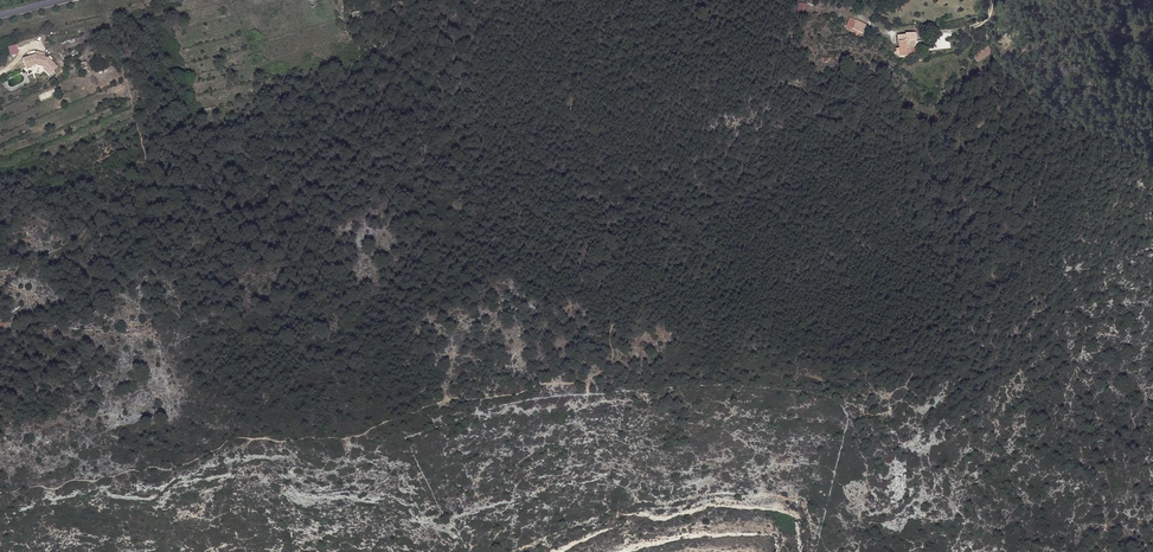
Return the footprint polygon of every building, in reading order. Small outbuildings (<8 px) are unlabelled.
[(848,17),(844,29),(860,35),(864,23),(848,17)] [(914,32),(900,41),(907,53),(903,54),(905,58),(904,58),(908,63),(920,56),(916,50),(923,47),(914,32)] [(12,55),(20,53),(18,44),(9,47),(12,55)] [(923,47),(916,50),(920,56),(926,52),(923,47)] [(867,48),(848,49),(849,60),(868,60),(867,48)] [(976,52),(965,57),(966,61),(968,67),(980,62),(976,52)] [(44,70),(50,74),(57,66),(48,58),(34,55),(23,58),(26,69),(32,67),(31,66),(35,65),(43,67),(46,69),(44,70)] [(966,61),(959,64),(963,70),(968,67),(966,61)]
